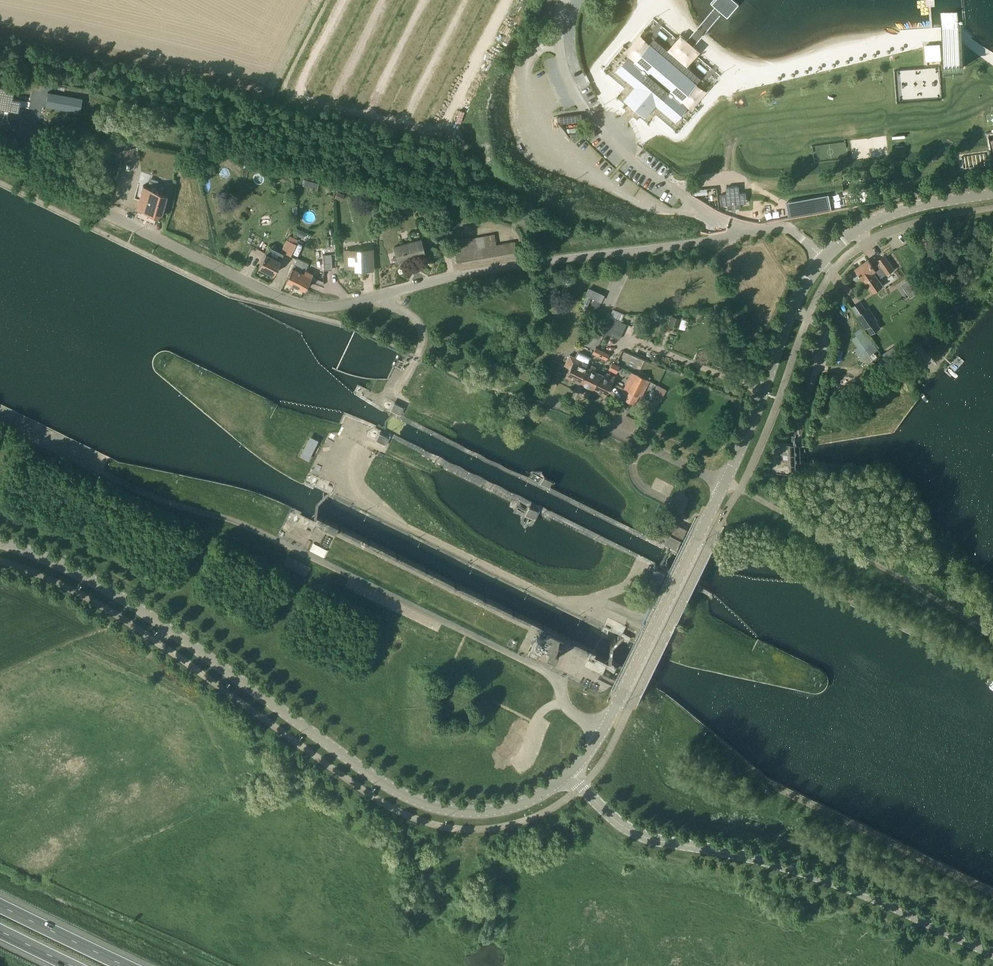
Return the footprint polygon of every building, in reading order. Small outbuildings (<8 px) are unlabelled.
[(923,43),(924,60),(940,60),(939,43),(923,43)] [(621,62),(616,69),(621,74),(635,86),(627,97),(634,103),(637,100),(642,105),(640,107),(647,113),(655,103),(671,116),(675,120),(680,113),(676,109),(682,103),(680,101),(673,95),(687,79),(688,78),(693,72),(661,44),(656,50),(655,50),(655,51),(641,68),(633,61),(632,60),(632,61),(627,67),(621,62)] [(941,66),(894,68),(895,102),(942,100),(941,66)] [(679,99),(692,111),(708,94),(695,82),(679,99)] [(18,112),(20,101),(12,100),(14,90),(0,88),(0,108),(18,112)] [(45,107),(80,113),(83,98),(48,92),(45,107)] [(932,144),(931,132),(919,132),(920,144),(932,144)] [(885,135),(850,140),(853,160),(888,155),(885,135)] [(136,142),(121,146),(123,153),(122,154),(124,160),(140,156),(136,142)] [(143,184),(137,209),(160,218),(167,194),(143,184)] [(727,210),(741,208),(740,204),(747,203),(745,192),(738,193),(738,186),(726,187),(726,194),(720,195),(721,206),(727,205),(727,210)] [(805,208),(807,215),(827,211),(825,204),(805,208)] [(301,230),(297,229),(297,235),(298,236),(304,238),(307,233),(301,230)] [(498,255),(496,244),(495,244),(494,234),(489,235),(492,256),(498,255)] [(486,257),(492,256),(489,235),(483,236),(486,257)] [(287,238),(287,239),(297,244),(298,240),(290,236),(289,236),(288,238),(287,238)] [(480,258),(486,257),(483,236),(477,237),(480,258)] [(475,259),(480,258),(477,237),(471,238),(475,259)] [(469,260),(475,259),(471,238),(465,239),(469,260)] [(291,255),(297,244),(287,239),(281,250),(291,255)] [(393,247),(398,262),(425,255),(421,239),(393,247)] [(463,261),(469,260),(465,239),(459,240),(463,261)] [(457,262),(463,261),(459,240),(454,241),(457,262)] [(345,251),(346,267),(356,267),(356,269),(373,269),(372,250),(345,251)] [(266,253),(259,267),(274,274),(280,260),(266,253)] [(331,254),(323,255),(323,260),(324,270),(333,269),(332,259),(331,254)] [(894,268),(886,256),(885,255),(878,261),(887,274),(894,268)] [(868,259),(856,268),(856,269),(854,270),(853,271),(853,272),(852,273),(852,274),(852,275),(852,276),(853,277),(853,278),(854,278),(855,279),(856,280),(857,280),(858,280),(859,279),(860,279),(862,278),(863,279),(864,279),(872,292),(882,286),(878,280),(877,281),(872,273),(876,271),(868,259)] [(305,290),(307,287),(313,274),(305,270),(303,274),(292,268),(286,280),(305,290)] [(910,297),(917,292),(908,278),(901,283),(910,297)] [(584,294),(601,301),(604,294),(587,287),(584,294)] [(594,299),(590,306),(598,310),(601,302),(595,299),(594,299)] [(868,307),(857,314),(866,328),(868,327),(872,333),(881,327),(877,321),(877,320),(868,307)] [(617,328),(620,321),(610,316),(603,332),(609,334),(612,326),(617,328)] [(661,325),(664,320),(657,316),(655,321),(661,325)] [(677,328),(680,319),(672,316),(669,325),(677,328)] [(619,339),(626,323),(620,321),(617,328),(612,326),(609,334),(619,339)] [(869,356),(874,352),(878,349),(875,344),(871,339),(863,326),(854,332),(857,335),(852,339),(857,347),(854,349),(862,360),(863,360),(866,364),(872,361),(869,356)] [(600,356),(602,351),(596,348),(593,353),(600,356)] [(607,359),(609,354),(602,351),(600,356),(607,359)] [(579,382),(586,367),(581,364),(583,361),(575,357),(570,355),(565,366),(570,368),(566,375),(579,382)] [(617,372),(620,366),(612,362),(609,369),(617,372)] [(592,388),(600,374),(594,371),(596,367),(591,365),(589,369),(586,367),(579,382),(592,388)] [(600,374),(592,388),(606,395),(615,376),(607,373),(605,376),(600,374)] [(637,395),(641,397),(649,381),(645,379),(645,378),(637,374),(629,391),(637,395)] [(662,399),(667,389),(657,384),(652,395),(662,399)] [(403,407),(395,403),(394,402),(391,410),(400,414),(403,407)] [(385,444),(387,440),(389,437),(379,433),(376,440),(385,444)] [(307,459),(316,439),(308,435),(299,455),(307,459)] [(792,458),(791,446),(791,443),(771,444),(772,454),(772,473),(792,473),(792,458)] [(540,483),(549,487),(553,480),(544,475),(540,483)] [(534,517),(538,510),(529,506),(525,513),(534,517)] [(678,549),(678,548),(686,531),(674,525),(670,534),(668,533),(664,542),(678,549)] [(660,581),(664,574),(664,573),(655,569),(651,576),(660,581)] [(555,660),(564,642),(548,635),(544,640),(537,636),(528,654),(537,659),(543,647),(549,649),(546,656),(555,660)]
